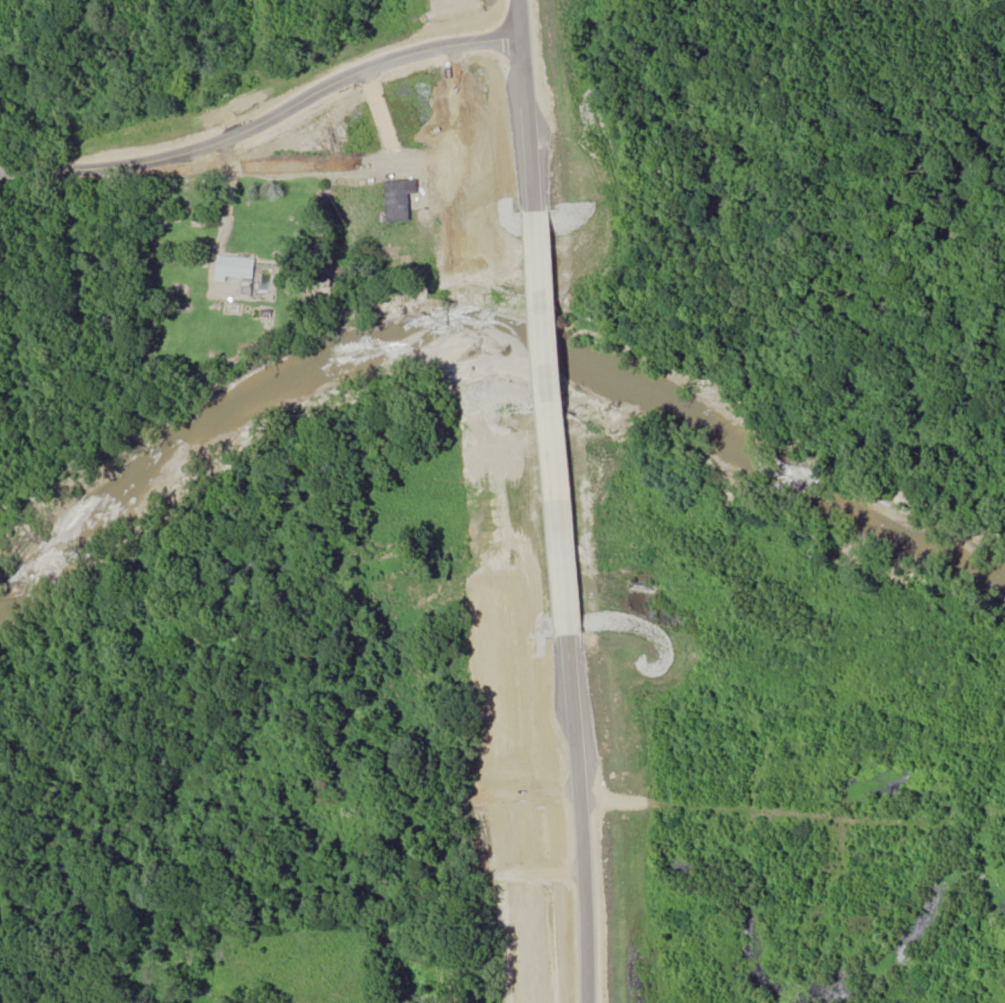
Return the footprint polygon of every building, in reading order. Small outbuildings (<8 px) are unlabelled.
[(389,223),(411,222),(411,194),(421,194),(420,181),(388,182),(389,223)] [(217,276),(254,280),(257,260),(219,256),(217,276)]
